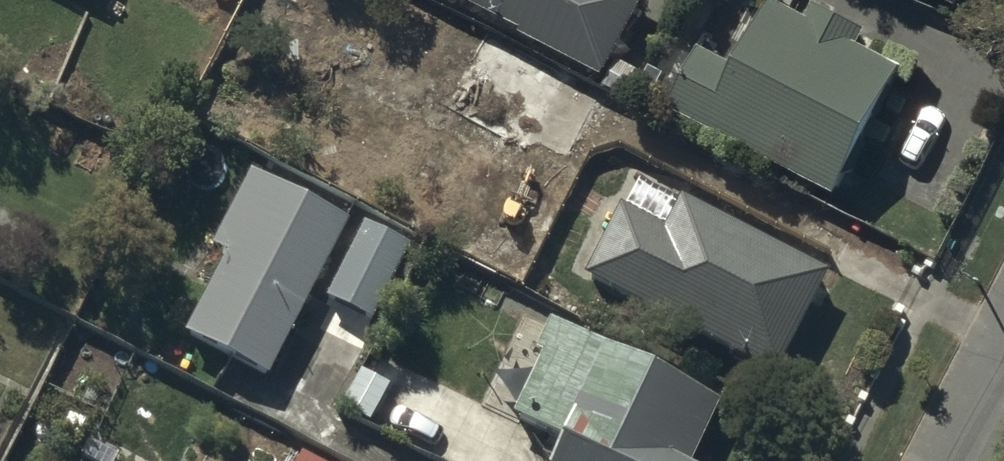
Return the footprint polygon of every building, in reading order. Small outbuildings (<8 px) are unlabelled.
[(600,63),(632,0),(476,0),(600,63)] [(781,0),(765,0),(736,56),(697,36),(662,103),(834,190),(899,63),(853,39),(861,24),(814,0),(813,0),(807,13),(781,0)] [(647,77),(623,65),(610,90),(634,102),(647,77)] [(350,214),(252,164),(213,238),(231,247),(188,329),(269,371),(350,214)] [(547,206),(513,187),(495,218),(488,215),(484,222),(525,245),(547,206)] [(827,265),(682,190),(667,218),(621,194),(583,267),(774,366),(827,265)] [(412,240),(365,218),(329,293),(376,316),(412,240)] [(549,311),(534,341),(542,345),(513,405),(564,430),(548,460),(690,460),(722,395),(549,311)] [(90,447),(83,460),(116,460),(117,460),(90,447)] [(299,448),(293,460),(324,460),(299,448)]
